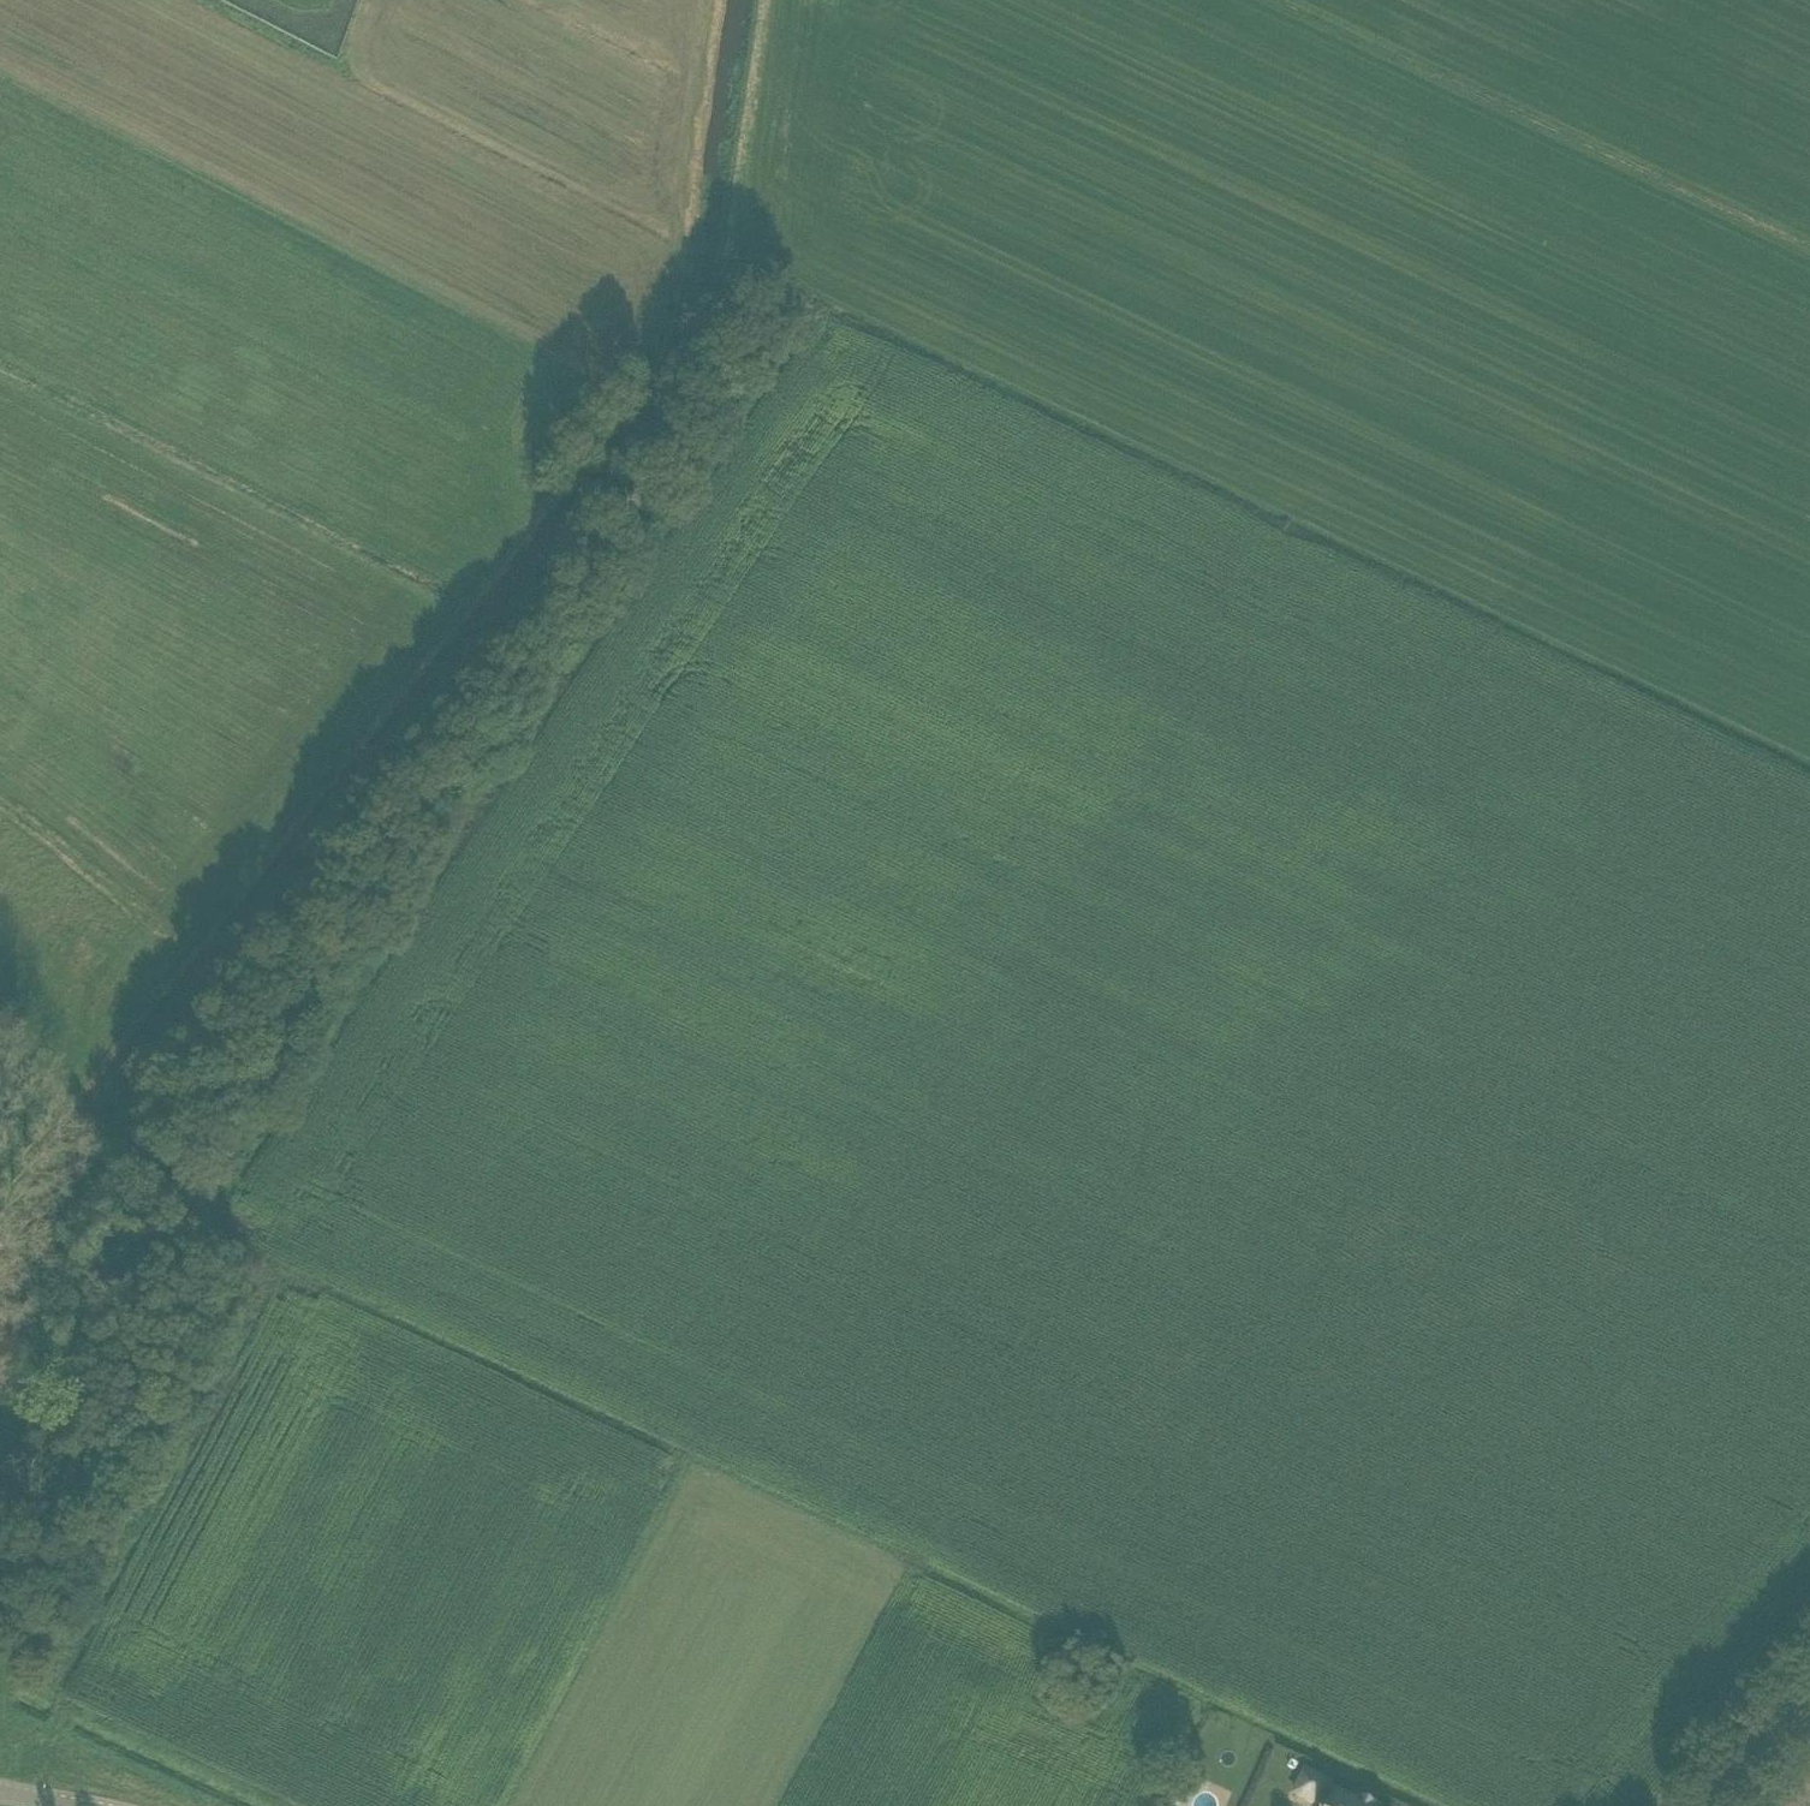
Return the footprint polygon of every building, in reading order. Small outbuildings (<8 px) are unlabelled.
[(1338,1794),(1335,1799),(1322,1793),(1329,1780),(1306,1769),(1295,1792),(1318,1803),(1320,1799),(1333,1805),(1332,1805),(1365,1805),(1338,1794)]
